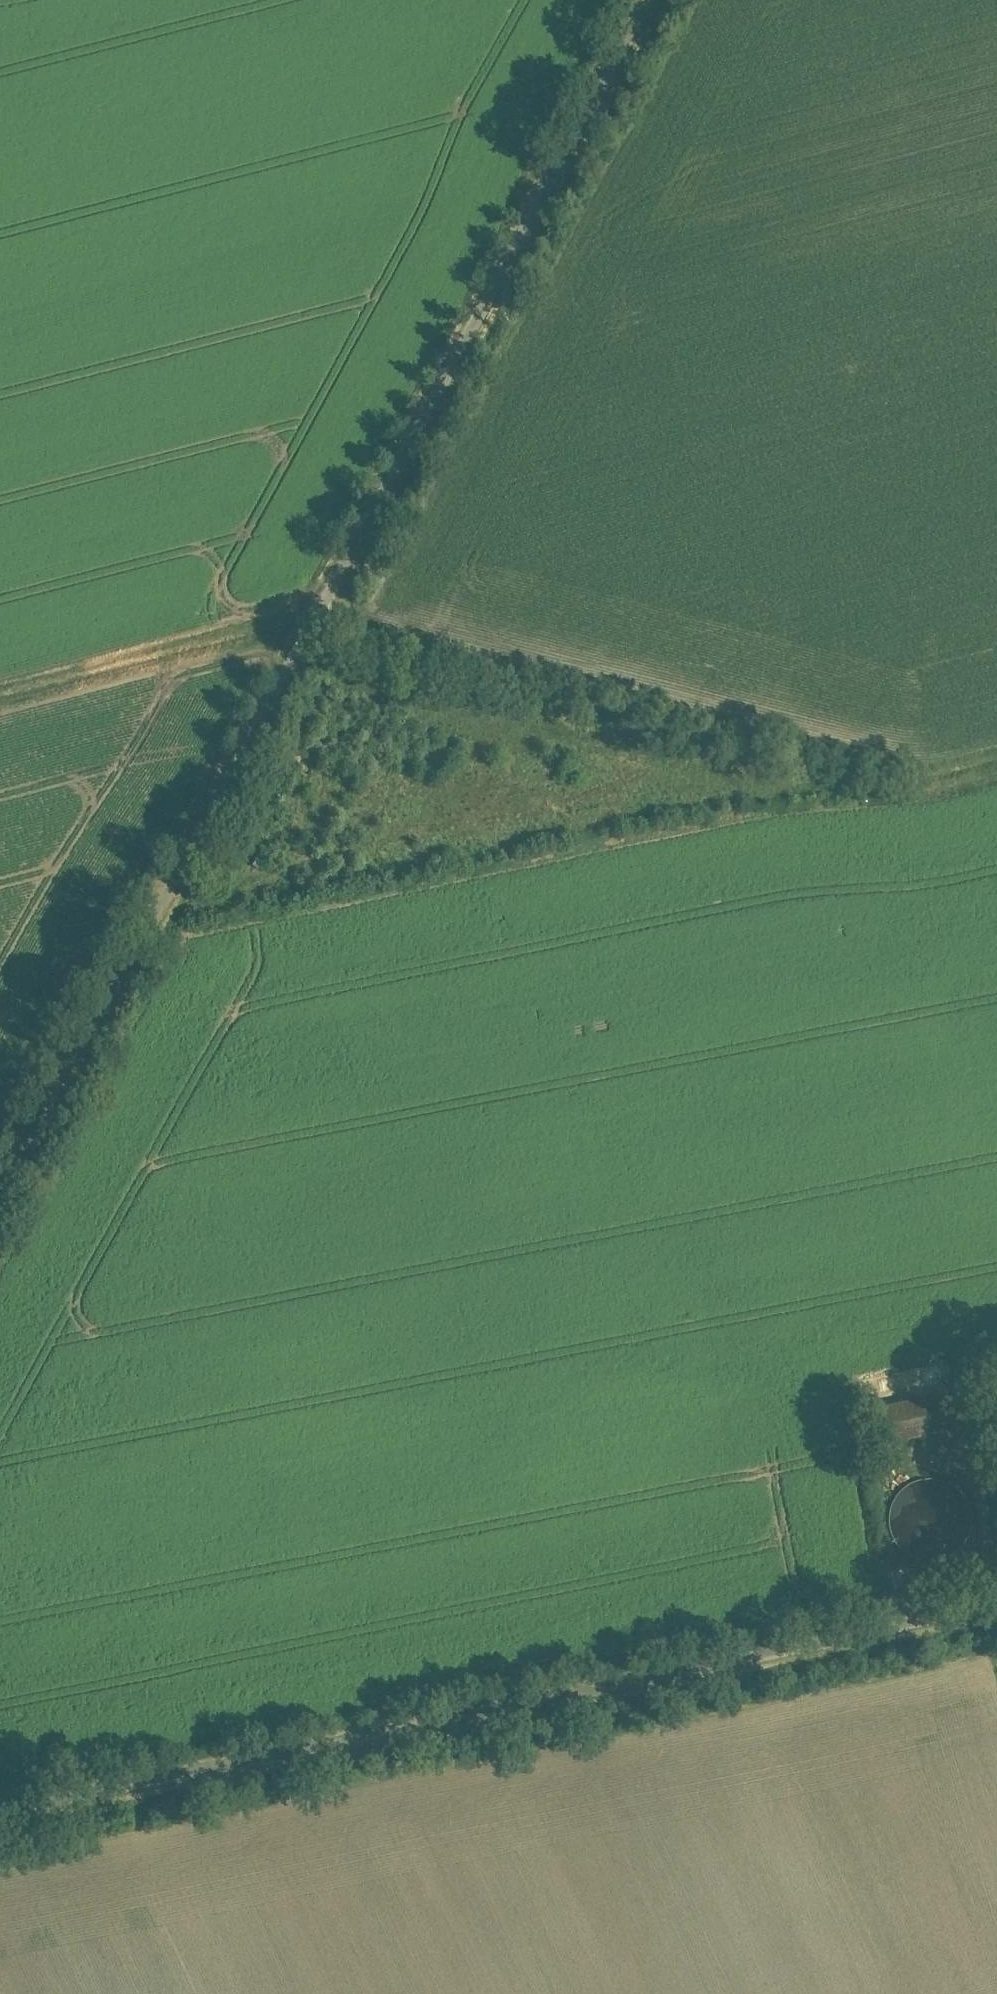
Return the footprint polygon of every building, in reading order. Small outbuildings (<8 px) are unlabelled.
[(875,1390),(883,1437),(950,1426),(942,1379),(875,1390)] [(969,1544),(975,1530),(976,1514),(971,1500),(962,1488),(949,1479),(936,1476),(922,1476),(908,1481),(897,1490),(890,1502),(886,1516),(887,1530),(893,1543),(902,1555),(916,1562),(931,1565),(946,1562),(959,1555),(969,1544)]
